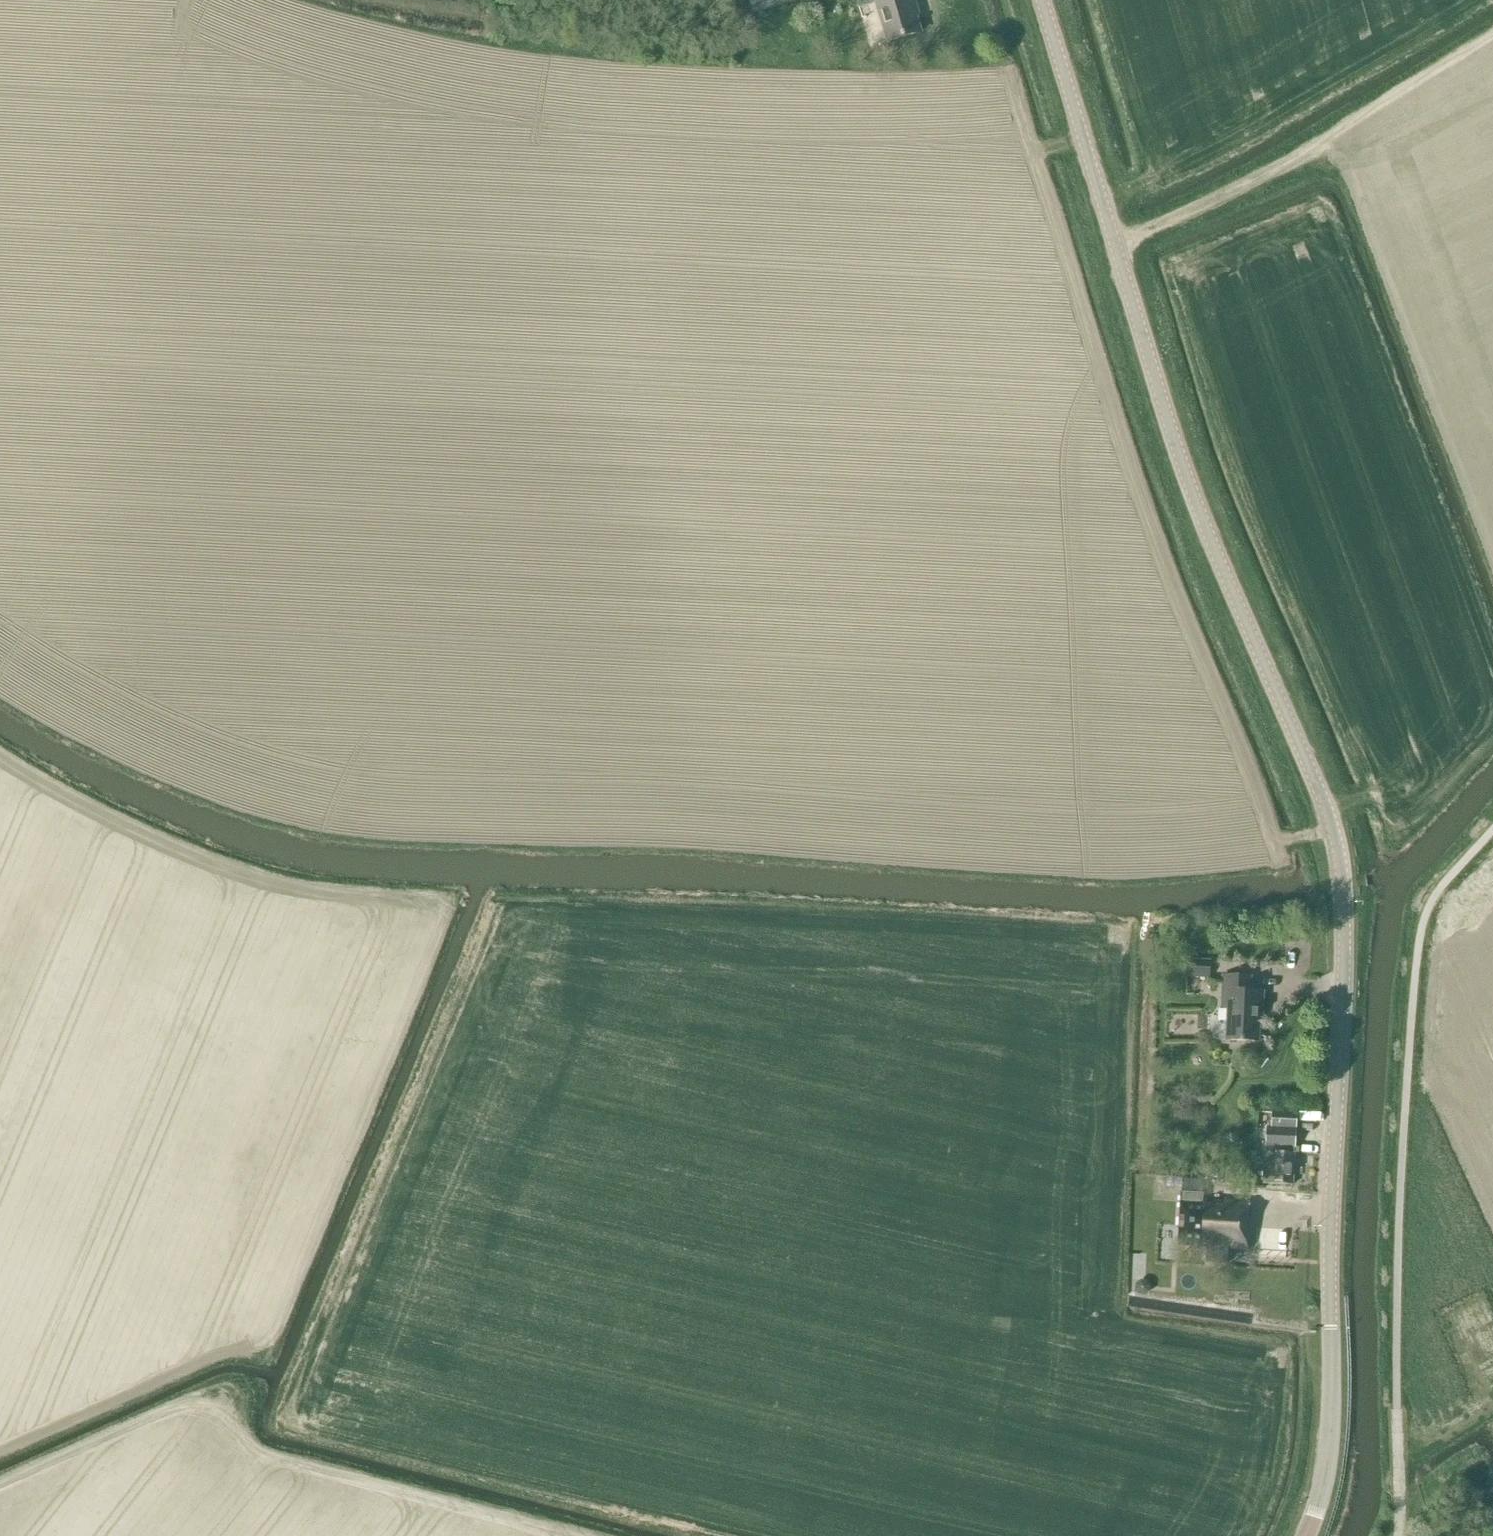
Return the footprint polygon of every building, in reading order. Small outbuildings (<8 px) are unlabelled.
[(752,13),(794,0),(748,0),(752,13)] [(887,43),(920,33),(912,6),(915,5),(914,0),(856,0),(859,8),(875,3),(887,43)] [(1187,959),(1186,977),(1210,979),(1211,961),(1187,959)] [(1228,1008),(1226,1040),(1259,1041),(1260,1009),(1263,1010),(1264,992),(1250,991),(1251,977),(1223,975),(1222,1008),(1228,1008)] [(1265,1150),(1264,1183),(1293,1184),(1297,1129),(1297,1113),(1272,1111),(1272,1128),(1267,1128),(1266,1150),(1265,1150)] [(1203,1193),(1182,1192),(1177,1244),(1205,1246),(1204,1263),(1227,1265),(1228,1250),(1247,1251),(1251,1200),(1203,1197),(1203,1193)] [(1150,1286),(1146,1281),(1140,1280),(1135,1284),(1134,1290),(1138,1295),(1144,1296),(1149,1292),(1150,1286)]
